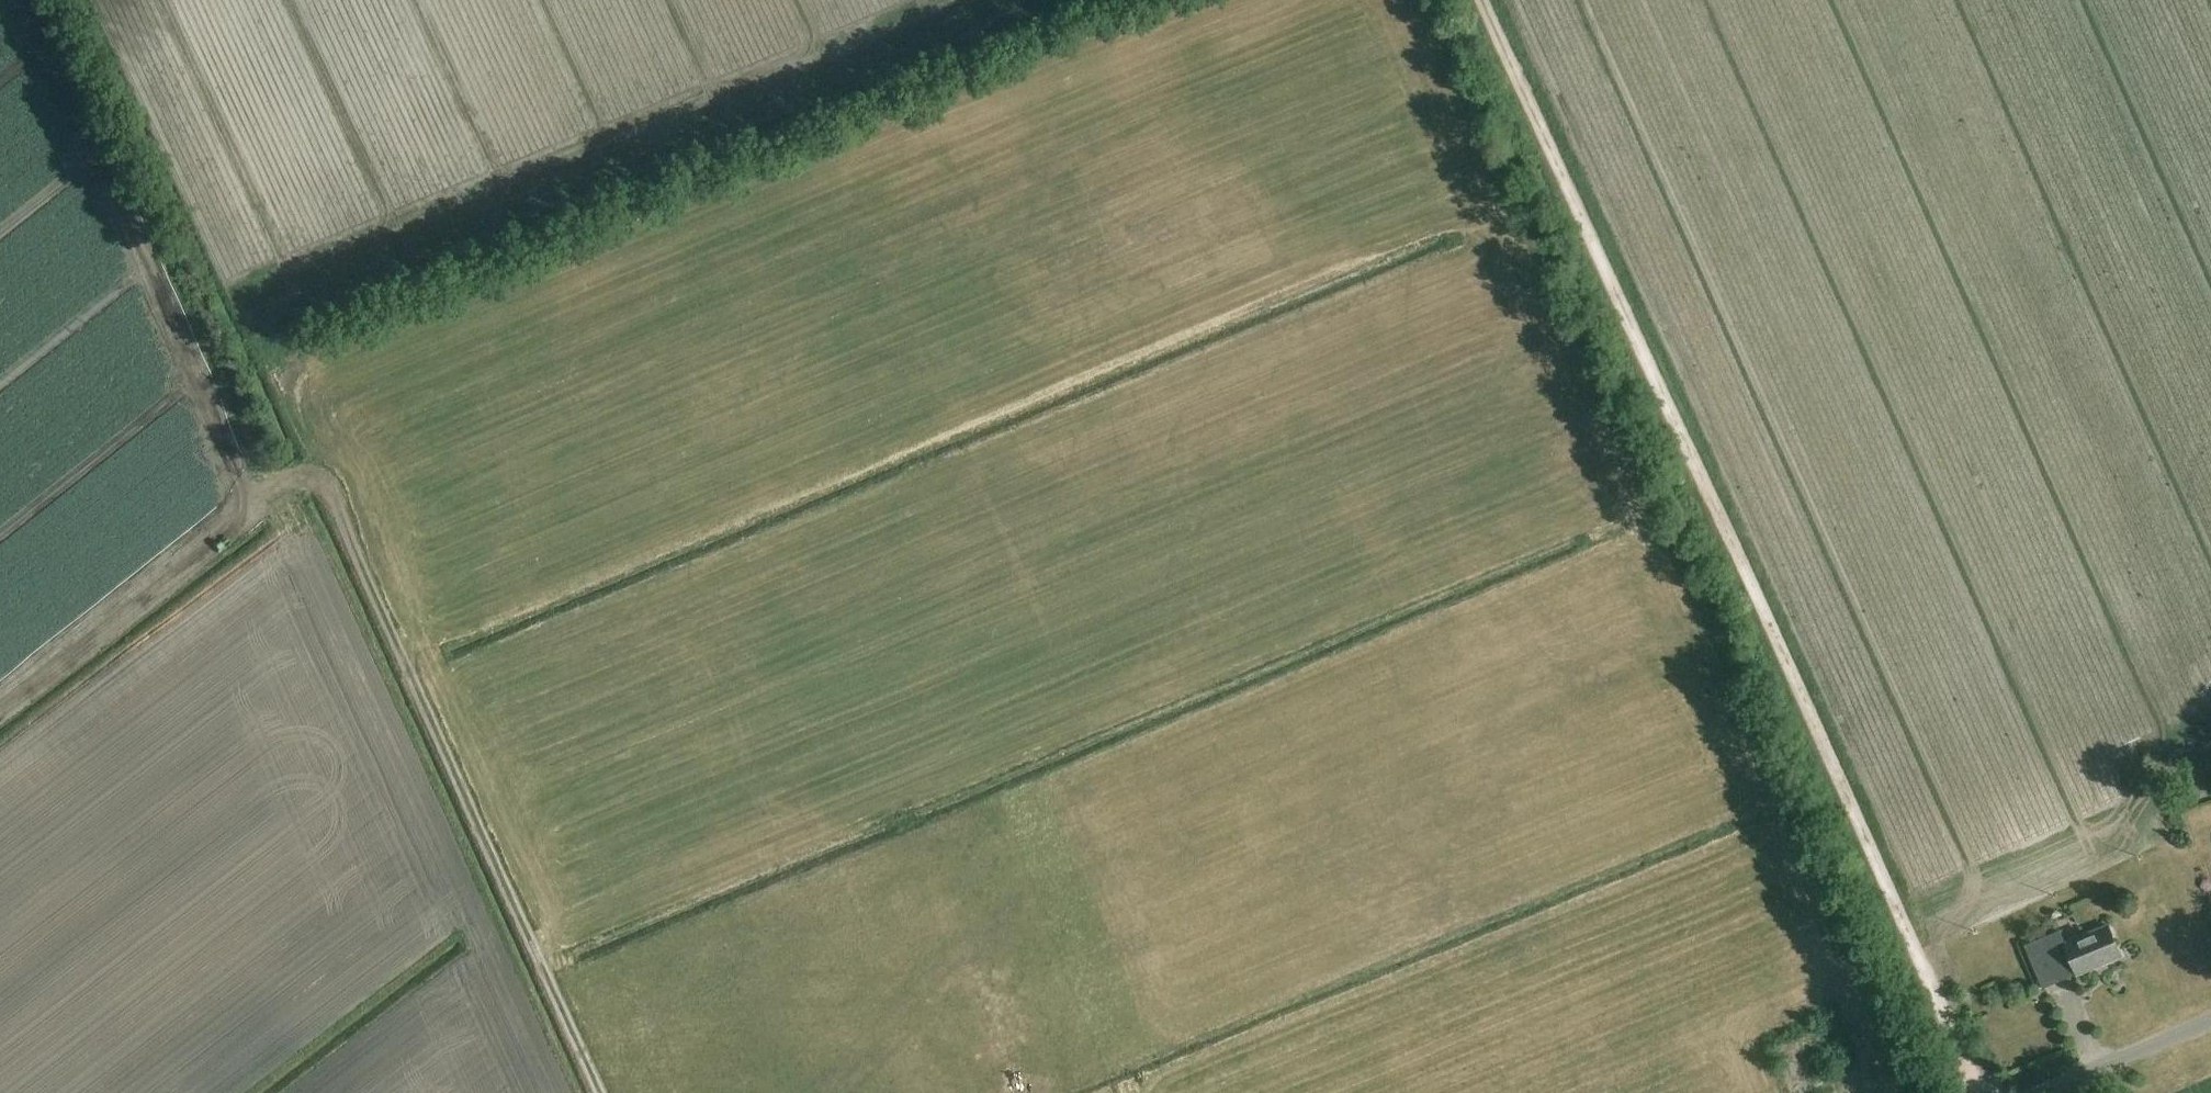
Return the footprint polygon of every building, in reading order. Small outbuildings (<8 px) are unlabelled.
[(2121,959),(2109,928),(2064,947),(2059,934),(2024,948),(2039,986),(2073,972),(2076,978),(2121,959)]
